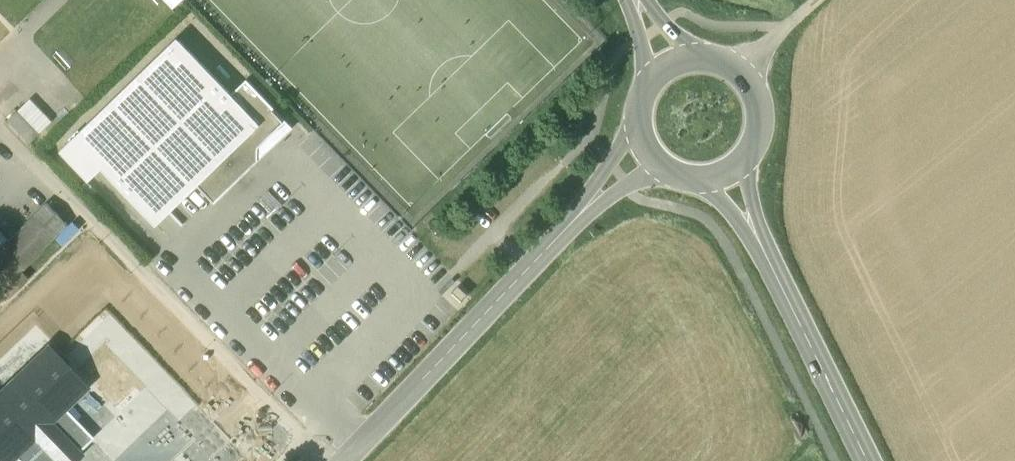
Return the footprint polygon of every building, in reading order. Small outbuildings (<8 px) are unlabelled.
[(188,0),(169,0),(178,9),(188,0)] [(235,101),(170,34),(56,143),(96,185),(105,177),(157,231),(196,193),(214,211),(294,135),(248,88),(235,101)] [(49,126),(27,103),(18,111),(40,134),(49,126)] [(26,124),(15,113),(8,120),(18,131),(26,124)] [(69,225),(48,204),(35,216),(57,238),(69,225)] [(0,250),(0,287),(10,297),(28,280),(21,272),(57,238),(35,216),(0,250)] [(49,347),(0,392),(0,460),(74,460),(79,456),(77,454),(93,439),(64,407),(75,397),(86,387),(68,368),(49,347)]
